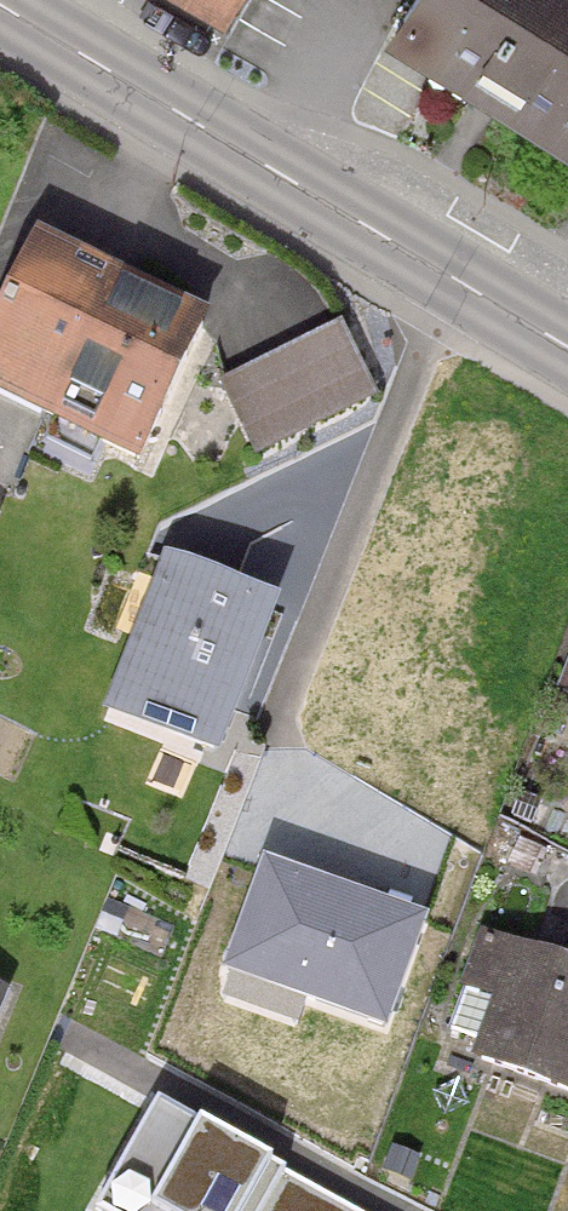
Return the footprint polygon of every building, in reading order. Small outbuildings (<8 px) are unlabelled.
[(383,54),(567,170),(567,0),(417,0),(383,54)] [(43,243),(0,333),(0,381),(138,447),(200,318),(43,243)] [(343,316),(219,377),(255,451),(379,390),(343,316)] [(274,601),(169,562),(115,708),(219,747),(274,601)] [(432,911),(271,851),(228,965),(389,1025),(432,911)] [(486,1053),(567,1083),(567,967),(524,951),(486,1053)] [(161,1089),(96,1205),(108,1210),(369,1210),(161,1089)]
